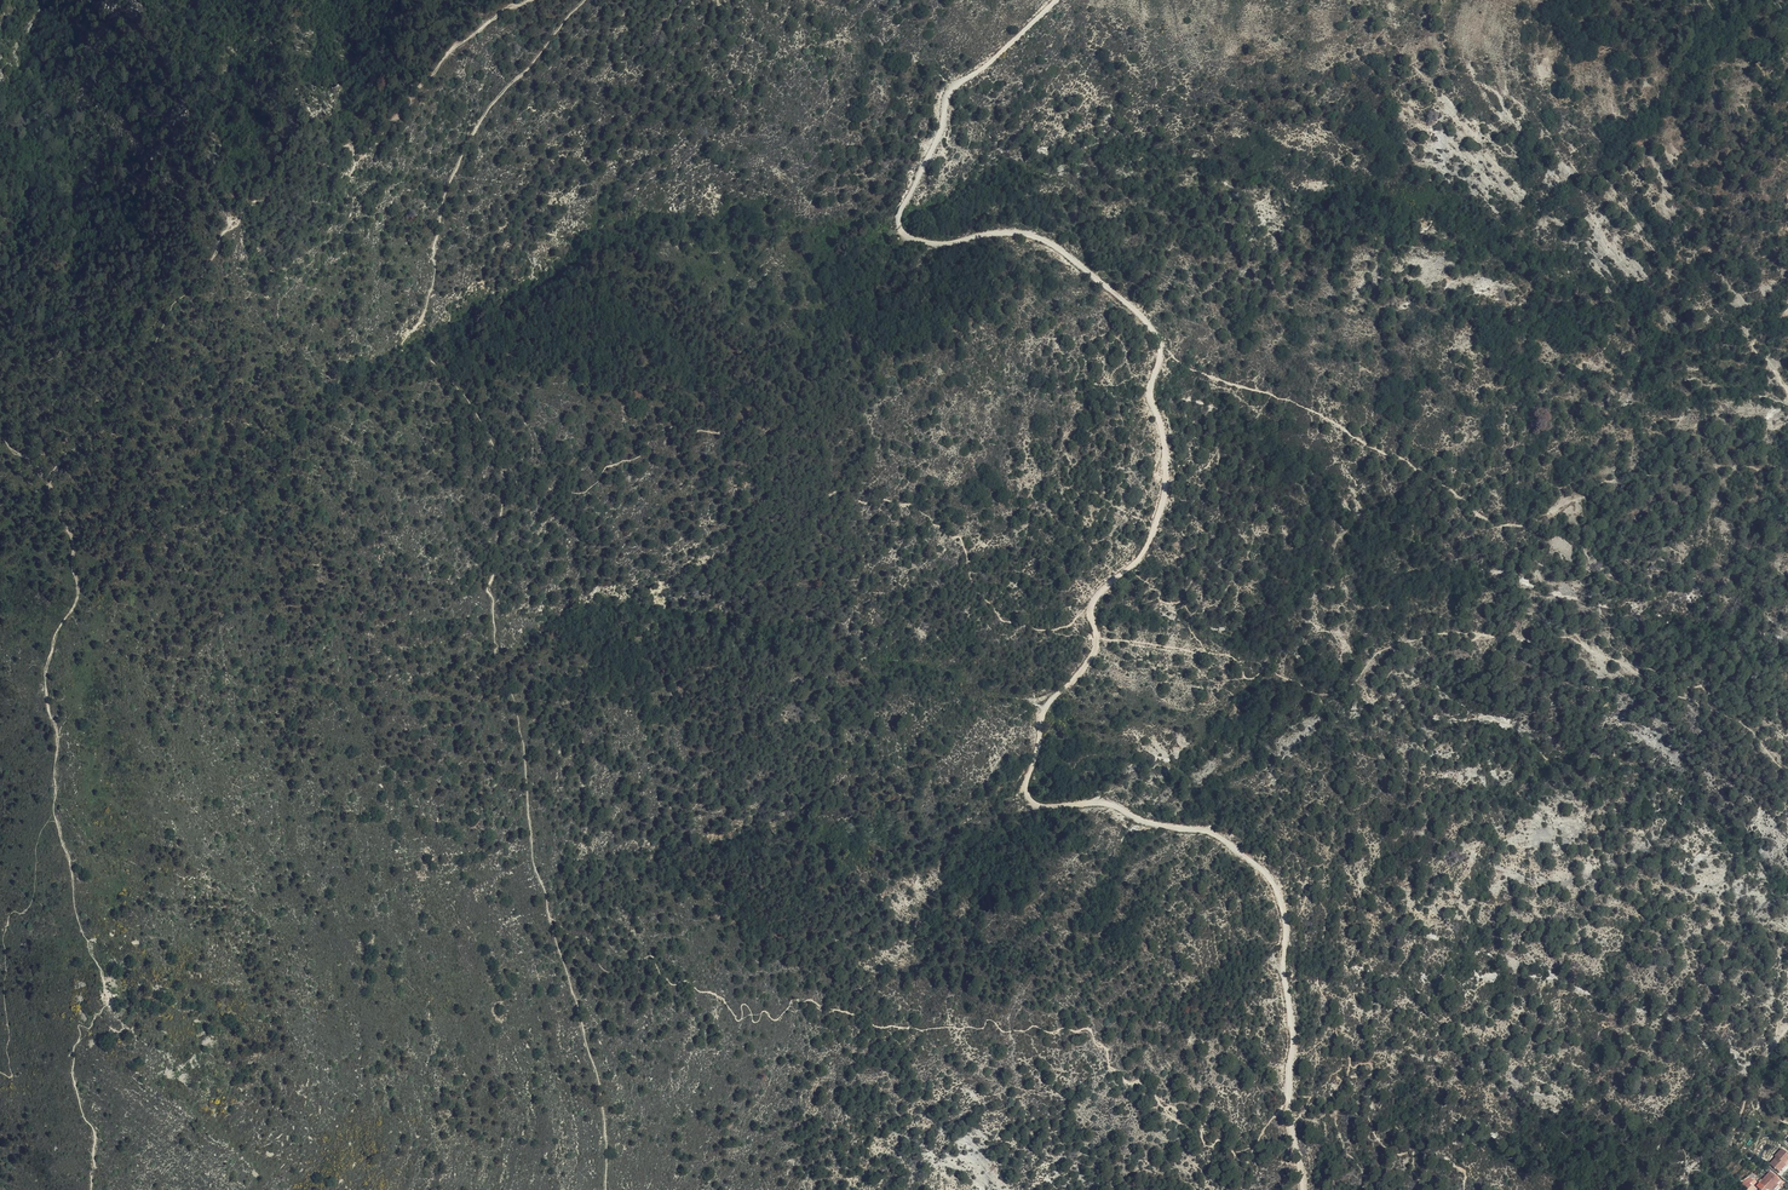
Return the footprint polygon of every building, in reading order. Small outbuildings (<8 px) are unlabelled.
[(1787,1151),(1781,1158),(1783,1160),(1777,1166),(1785,1174),(1787,1172),(1787,1152),(1787,1151)] [(1764,1188),(1766,1189),(1780,1189),(1786,1183),(1777,1174),(1764,1188)] [(1759,1177),(1751,1181),(1753,1186),(1761,1182),(1759,1177)]
